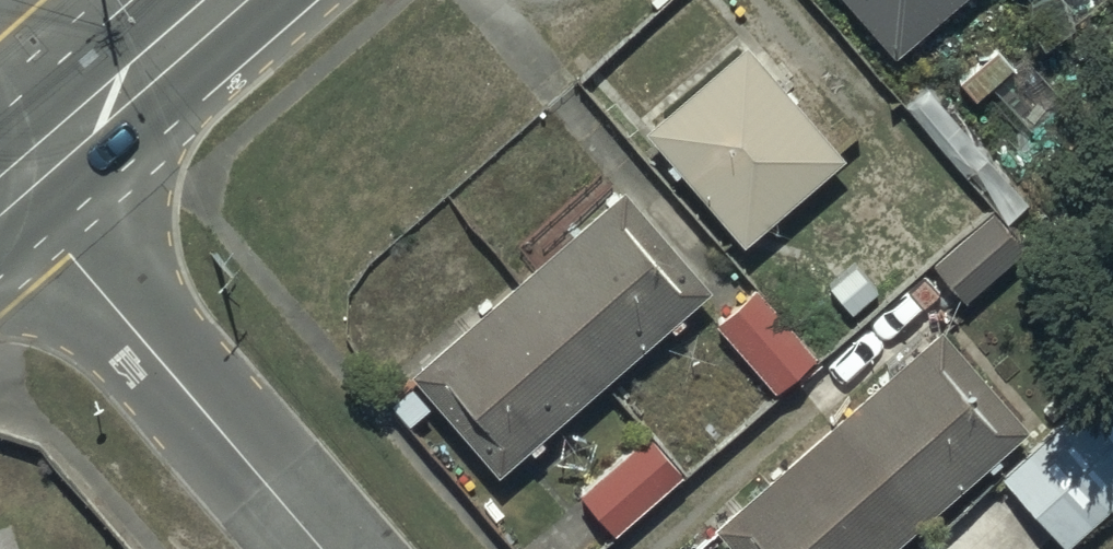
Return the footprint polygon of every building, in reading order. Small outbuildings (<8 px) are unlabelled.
[(893,50),(948,0),(847,0),(893,50)] [(739,35),(639,123),(737,238),(838,151),(739,35)] [(412,375),(388,395),(406,415),(428,397),(490,468),(706,283),(618,181),(403,366),(412,375)] [(987,209),(929,258),(962,294),(1018,243),(987,209)] [(752,283),(711,320),(770,385),(811,348),(752,283)] [(710,520),(735,548),(879,548),(1024,426),(936,322),(710,520)] [(991,470),(1056,543),(1112,493),(1112,389),(1102,377),(991,470)] [(648,426),(575,485),(610,527),(682,468),(648,426)]
